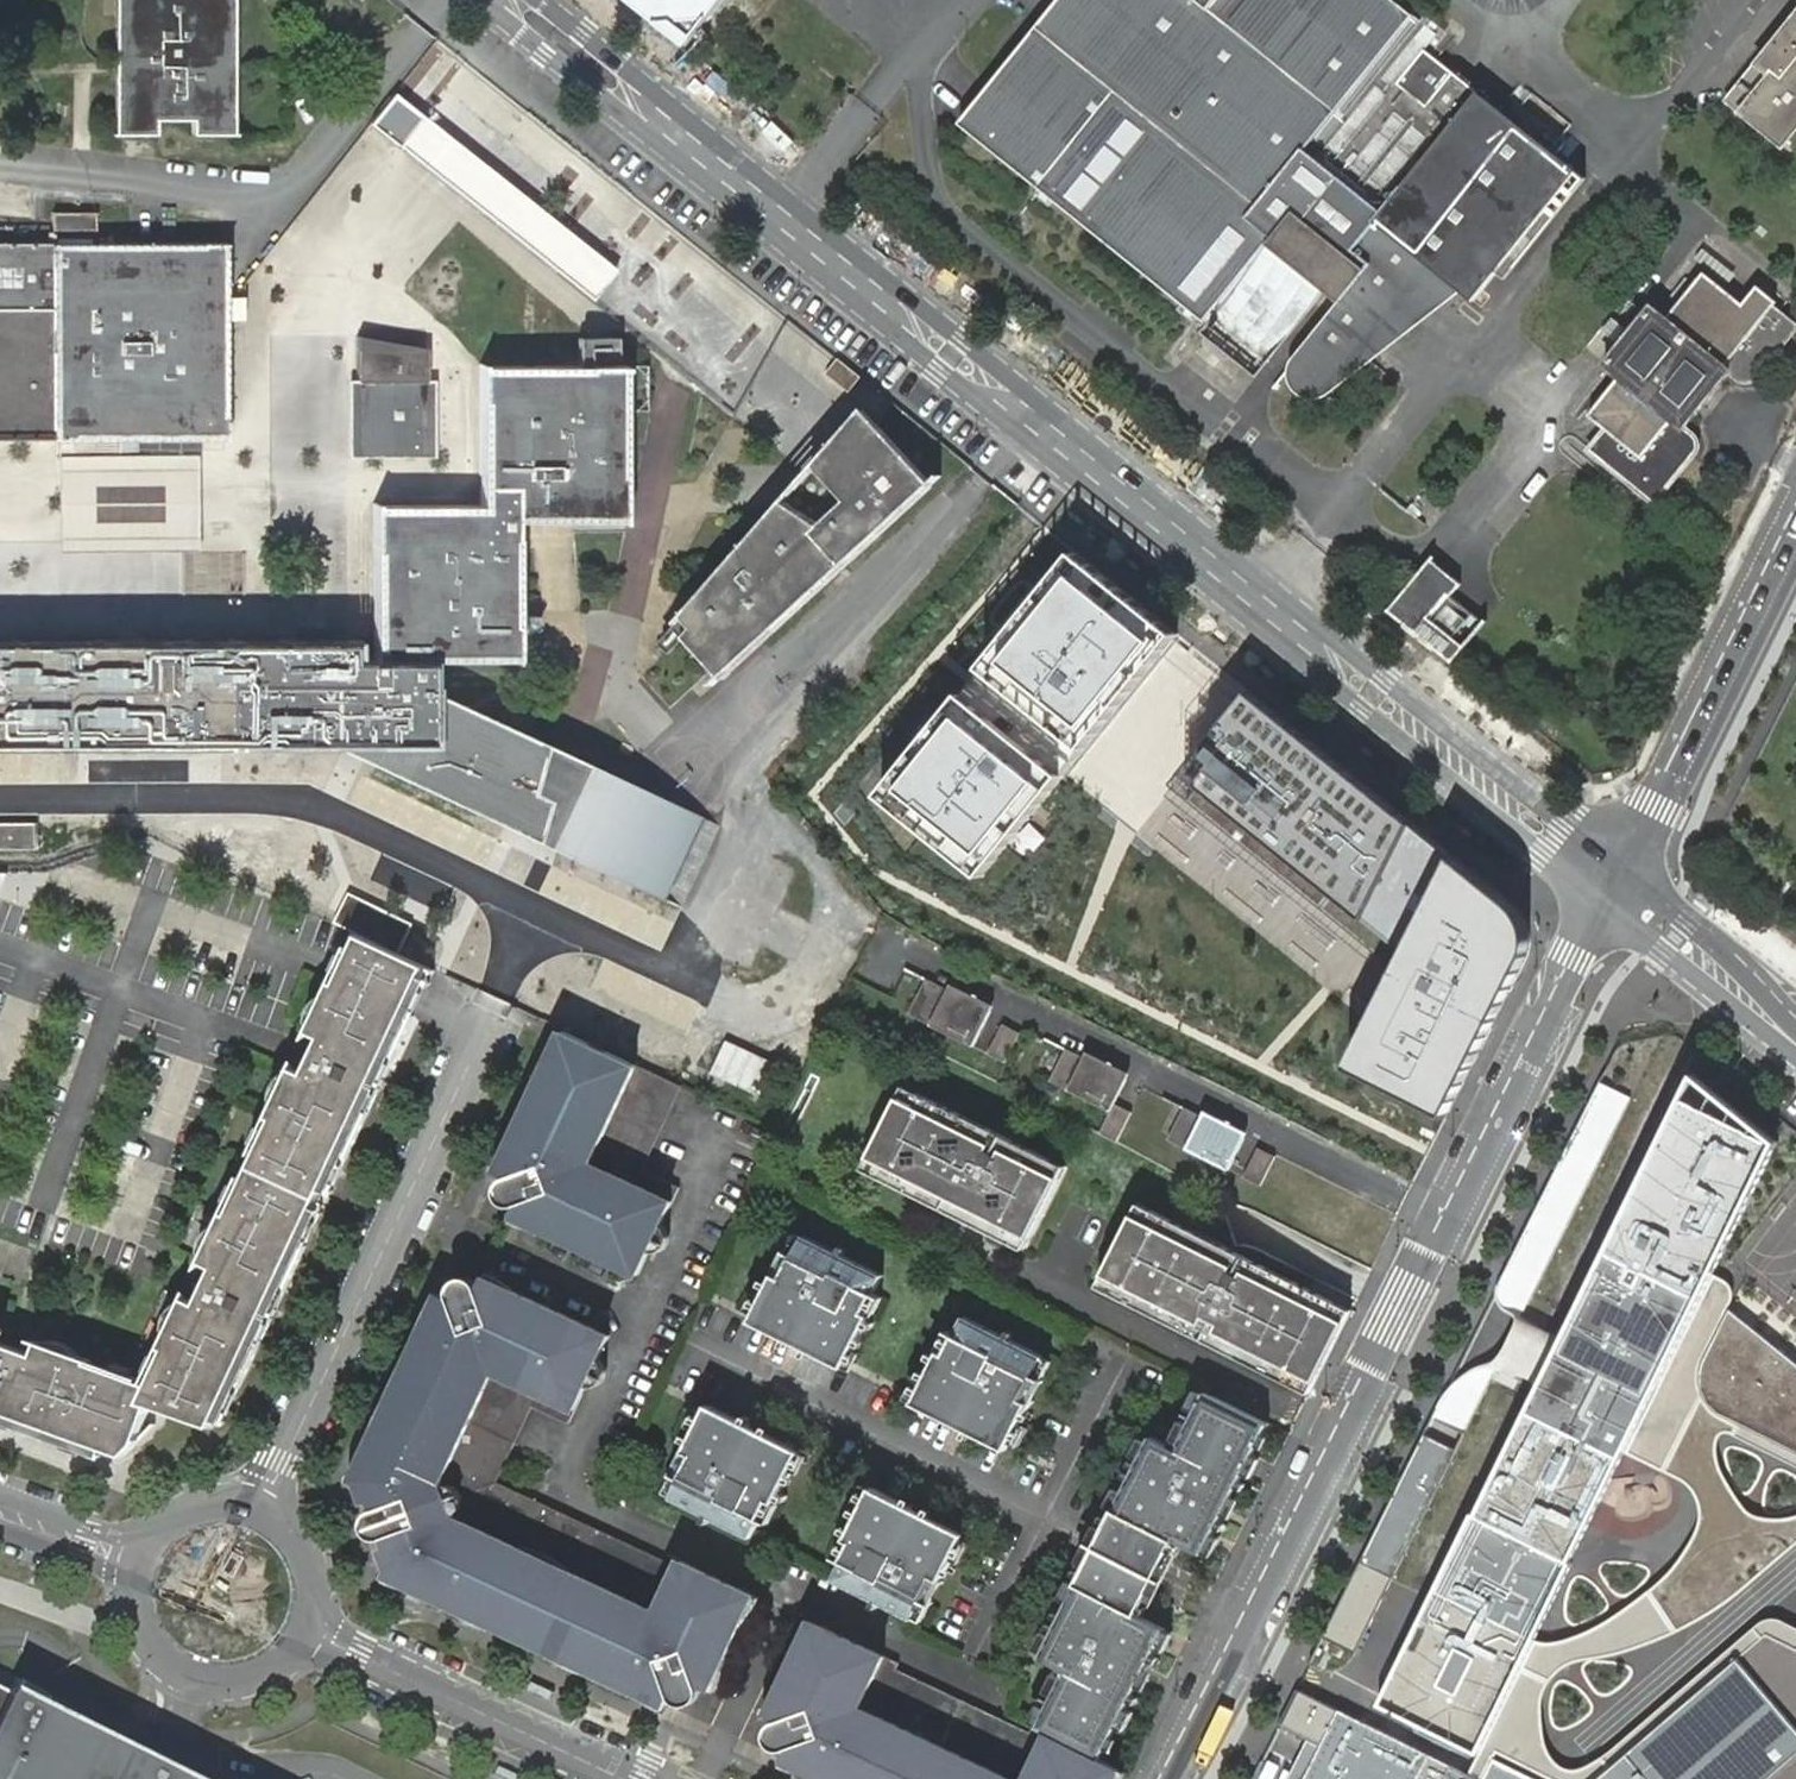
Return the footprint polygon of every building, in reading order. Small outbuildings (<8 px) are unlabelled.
[(224,0),(122,0),(122,133),(155,133),(155,119),(193,118),(192,134),(225,133),(224,0)] [(1423,52),(1412,43),(1426,26),(1395,0),(1061,0),(962,121),(1206,321),(1268,244),(1423,52)] [(1756,119),(1783,140),(1795,124),(1795,18),(1758,64),(1730,99),(1744,109),(1756,119)] [(1573,171),(1423,52),(1268,244),(1337,301),(1288,363),(1286,375),(1287,383),(1290,387),(1299,395),(1310,398),(1319,397),(1332,390),(1459,290),(1471,300),(1573,171)] [(617,269),(393,91),(368,122),(592,300),(617,269)] [(225,437),(224,319),(244,319),(243,295),(226,295),(226,242),(94,242),(94,213),(52,213),(52,243),(0,243),(0,438),(225,437)] [(1605,365),(1610,369),(1596,387),(1605,394),(1588,415),(1606,430),(1589,450),(1655,502),(1691,457),(1694,452),(1695,446),(1693,436),(1683,428),(1730,371),(1741,380),(1749,381),(1756,377),(1795,327),(1795,326),(1773,307),(1777,302),(1757,286),(1743,304),(1704,273),(1695,285),(1686,278),(1669,298),(1678,305),(1667,319),(1652,307),(1605,365)] [(355,733),(537,817),(545,783),(532,775),(542,745),(543,741),(428,691),(429,659),(515,659),(515,520),(622,520),(622,366),(586,367),(585,358),(616,358),(615,336),(575,337),(576,367),(480,366),(481,506),(373,506),(375,658),(381,658),(381,664),(380,667),(380,683),(381,684),(356,683),(355,733)] [(861,377),(838,359),(826,374),(848,393),(861,377)] [(435,369),(346,369),(346,458),(436,458),(435,369)] [(935,486),(865,411),(678,625),(728,678),(935,486)] [(199,487),(198,453),(58,454),(58,462),(58,550),(64,550),(162,550),(181,550),(197,550),(198,499),(199,487)] [(189,552),(189,588),(244,589),(245,553),(189,552)] [(1188,642),(1080,554),(882,798),(991,885),(1188,642)] [(1429,561),(1387,611),(1450,662),(1461,647),(1453,640),(1428,621),(1448,597),(1458,585),(1429,561)] [(1448,597),(1428,621),(1453,640),(1472,615),(1448,597)] [(225,744),(225,684),(381,684),(381,664),(352,664),(352,640),(0,641),(0,744),(225,744)] [(537,817),(355,733),(356,683),(225,684),(225,744),(329,743),(662,900),(668,887),(561,838),(578,762),(542,745),(532,775),(545,783),(537,817)] [(1433,838),(1255,695),(1192,786),(1391,934),(1433,838)] [(578,762),(561,838),(668,887),(688,896),(720,827),(578,762)] [(0,824),(0,851),(36,850),(36,824),(0,824)] [(1513,903),(1465,864),(1355,1070),(1448,1115),(1496,1018),(1529,949),(1531,942),(1530,930),(1526,917),(1522,912),(1513,903)] [(352,890),(339,920),(366,932),(379,902),(352,890)] [(368,939),(360,957),(418,985),(427,966),(368,939)] [(599,1016),(617,960),(579,948),(561,1004),(599,1016)] [(626,955),(597,1021),(677,1055),(701,1000),(669,986),(673,975),(626,955)] [(352,973),(345,988),(404,1016),(410,1003),(418,985),(360,957),(352,973)] [(991,1011),(926,978),(909,1015),(973,1046),(991,1011)] [(21,1417),(18,1427),(62,1443),(65,1434),(127,1456),(139,1442),(152,1406),(211,1427),(233,1381),(242,1385),(262,1342),(253,1338),(276,1290),(284,1293),(305,1250),(296,1247),(341,1150),(350,1154),(370,1111),(361,1107),(384,1059),(392,1063),(413,1019),(404,1016),(345,988),(341,986),(318,1036),(331,1042),(314,1078),(301,1071),(278,1120),(283,1122),(237,1218),(233,1217),(210,1265),(223,1271),(207,1308),(193,1302),(171,1350),(175,1352),(157,1390),(153,1388),(96,1367),(97,1365),(46,1345),(41,1359),(2,1345),(7,1332),(0,1329),(0,1410),(21,1417)] [(1023,1027),(1005,1018),(988,1054),(1005,1063),(1023,1027)] [(679,1084),(564,1031),(499,1171),(508,1176),(509,1178),(518,1207),(518,1208),(514,1216),(638,1274),(679,1186),(640,1168),(679,1084)] [(1127,1079),(1066,1049),(1051,1079),(1112,1108),(1100,1132),(1117,1141),(1131,1113),(1114,1105),(1127,1079)] [(1023,1251),(1064,1168),(903,1088),(862,1172),(1023,1251)] [(1476,1513),(1572,1560),(1628,1448),(1708,1286),(1778,1145),(1682,1098),(1476,1513)] [(1230,1167),(1245,1138),(1186,1109),(1170,1138),(1230,1167)] [(1261,1183),(1276,1154),(1260,1146),(1244,1175),(1261,1183)] [(512,1206),(518,1207),(509,1178),(507,1180),(502,1185),(500,1189),(501,1198),(507,1204),(512,1206)] [(1311,1393),(1352,1310),(1138,1205),(1097,1288),(1311,1393)] [(787,1251),(794,1255),(804,1237),(795,1232),(787,1251)] [(774,1275),(763,1297),(755,1315),(847,1362),(853,1350),(870,1316),(864,1313),(873,1295),(882,1276),(804,1237),(794,1255),(783,1279),(774,1275)] [(787,1251),(774,1275),(783,1279),(794,1255),(787,1251)] [(450,1298),(442,1294),(354,1481),(359,1483),(367,1509),(375,1525),(391,1570),(389,1575),(666,1705),(671,1696),(706,1684),(715,1688),(758,1595),(671,1554),(666,1563),(495,1484),(531,1404),(569,1422),(609,1335),(486,1277),(481,1287),(450,1298)] [(1795,1543),(1795,1356),(1708,1286),(1628,1448),(1673,1464),(1686,1473),(1699,1487),(1707,1501),(1704,1522),(1697,1541),(1685,1561),(1667,1577),(1653,1592),(1636,1604),(1611,1621),(1588,1630),(1572,1636),(1547,1639),(1534,1638),(1477,1751),(1474,1770),(1482,1778),(1483,1778),(1498,1748),(1557,1778),(1795,1778),(1795,1623),(1789,1620),(1775,1614),(1767,1614),(1760,1619),(1746,1628),(1594,1762),(1576,1765),(1554,1759),(1544,1737),(1542,1702),(1550,1672),(1577,1657),(1609,1650),(1644,1640),(1688,1627),(1728,1599),(1795,1543)] [(755,1315),(763,1297),(756,1293),(747,1311),(755,1315)] [(882,1298),(873,1295),(864,1313),(870,1316),(872,1318),(882,1298)] [(847,1362),(755,1315),(751,1322),(844,1369),(847,1362)] [(918,1396),(1012,1444),(1022,1426),(1033,1404),(1024,1400),(1037,1377),(1046,1358),(965,1317),(956,1336),(946,1354),(940,1351),(923,1385),(918,1396)] [(938,1351),(940,1351),(946,1354),(956,1336),(947,1331),(938,1351)] [(861,1354),(853,1350),(847,1362),(844,1369),(852,1372),(861,1354)] [(1054,1362),(1046,1358),(1037,1377),(1044,1380),(1054,1362)] [(1044,1380),(1037,1377),(1024,1400),(1033,1404),(1044,1380)] [(906,1400),(914,1404),(918,1396),(923,1385),(915,1381),(906,1400)] [(1207,1392),(1200,1387),(1189,1408),(1197,1412),(1207,1392)] [(1253,1456),(1269,1423),(1258,1417),(1207,1392),(1197,1412),(1191,1425),(1183,1442),(1178,1450),(1152,1436),(1150,1442),(1141,1460),(1130,1481),(1121,1499),(1115,1513),(1105,1530),(1104,1533),(1096,1548),(1089,1563),(1088,1564),(1079,1582),(1073,1595),(1064,1613),(1054,1634),(1044,1652),(1042,1657),(1068,1670),(1065,1678),(1056,1696),(1050,1708),(1040,1727),(1102,1759),(1118,1727),(1126,1709),(1138,1687),(1147,1669),(1157,1648),(1166,1629),(1138,1615),(1149,1593),(1157,1578),(1164,1563),(1176,1540),(1204,1554),(1214,1534),(1224,1514),(1233,1496),(1244,1473),(1253,1456)] [(1009,1452),(1012,1444),(918,1396),(914,1404),(1009,1452)] [(798,1459),(802,1451),(709,1405),(706,1413),(798,1459)] [(688,1427),(697,1431),(706,1413),(698,1409),(688,1427)] [(776,1505),(793,1471),(798,1459),(706,1413),(697,1431),(686,1453),(694,1456),(682,1480),(672,1499),(751,1539),(760,1520),(770,1502),(776,1505)] [(1174,1439),(1183,1442),(1191,1425),(1183,1420),(1174,1439)] [(1022,1426),(1012,1444),(1021,1448),(1029,1430),(1022,1426)] [(1133,1456),(1141,1460),(1150,1442),(1142,1438),(1133,1456)] [(798,1459),(793,1471),(801,1475),(810,1456),(802,1451),(798,1459)] [(674,1477),(682,1480),(694,1456),(686,1453),(674,1477)] [(1261,1460),(1253,1456),(1244,1473),(1252,1478),(1261,1460)] [(664,1495),(672,1499),(682,1480),(674,1477),(664,1495)] [(1113,1495),(1121,1499),(1130,1481),(1122,1477),(1113,1495)] [(863,1506),(868,1495),(872,1487),(865,1483),(855,1501),(863,1506)] [(872,1487),(868,1495),(963,1543),(967,1535),(872,1487)] [(963,1543),(868,1495),(863,1506),(846,1539),(852,1542),(843,1561),(833,1580),(915,1621),(924,1602),(936,1578),(944,1582),(955,1560),(963,1543)] [(1241,1500),(1233,1496),(1224,1514),(1232,1518),(1241,1500)] [(778,1505),(776,1505),(770,1502),(760,1520),(769,1525),(778,1505)] [(1098,1526),(1105,1530),(1115,1513),(1106,1508),(1098,1526)] [(1534,1638),(1572,1560),(1476,1513),(1381,1704),(1477,1751),(1534,1638)] [(1104,1533),(1105,1530),(1098,1526),(1089,1544),(1080,1561),(1088,1564),(1089,1563),(1096,1548),(1104,1533)] [(1221,1539),(1214,1534),(1204,1554),(1212,1557),(1221,1539)] [(834,1557),(843,1561),(852,1542),(846,1539),(844,1538),(834,1557)] [(972,1546),(963,1543),(955,1560),(963,1564),(972,1546)] [(1079,1582),(1088,1564),(1080,1561),(1072,1578),(1079,1582)] [(932,1605),(944,1582),(936,1578),(924,1602),(932,1605)] [(1056,1609),(1064,1613),(1073,1595),(1065,1592),(1056,1609)] [(922,1625),(932,1605),(924,1602),(915,1621),(922,1625)] [(1123,1769),(1102,1759),(1037,1729),(1033,1737),(895,1672),(899,1663),(812,1622),(768,1715),(777,1719),(789,1751),(784,1760),(825,1778),(1118,1778),(1123,1769)] [(1174,1634),(1166,1629),(1157,1648),(1165,1652),(1174,1634)] [(1037,1648),(1044,1652),(1054,1634),(1045,1630),(1037,1648)] [(1155,1672),(1147,1669),(1138,1687),(1146,1690),(1155,1672)] [(1048,1691),(1056,1696),(1065,1678),(1057,1674),(1048,1691)] [(0,1696),(0,1778),(171,1778),(0,1696)] [(1042,1704),(1032,1724),(1040,1727),(1050,1708),(1042,1704)] [(1126,1709),(1118,1727),(1125,1731),(1134,1713),(1126,1709)] [(1307,1778),(1327,1778),(1357,1719),(1341,1711),(1307,1778)] [(1451,1766),(1357,1719),(1327,1778),(1479,1778),(1451,1766)]
